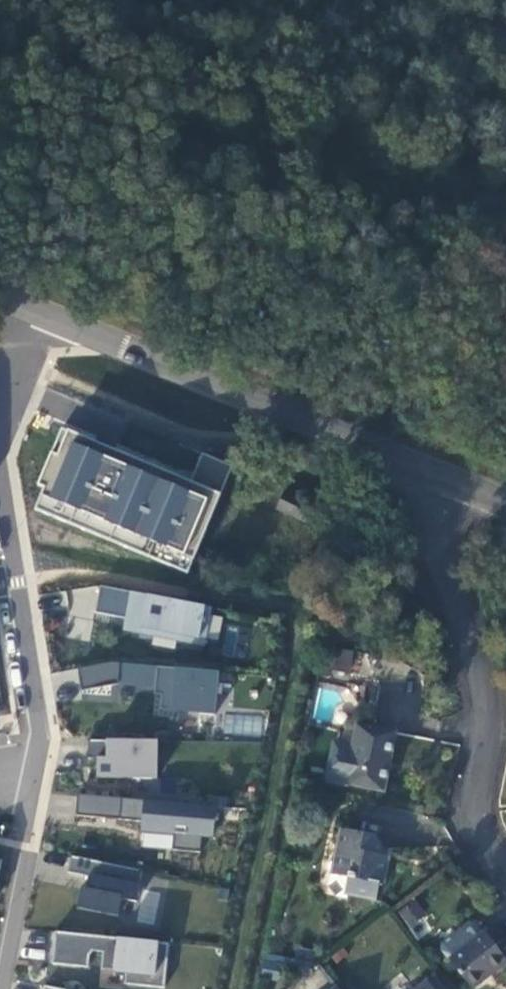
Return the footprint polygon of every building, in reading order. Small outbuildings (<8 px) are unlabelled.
[(220,496),(230,466),(203,455),(194,482),(71,433),(59,457),(51,453),(38,485),(46,488),(37,509),(187,573),(220,496)] [(278,510),(287,490),(262,479),(252,498),(278,510)] [(219,641),(223,621),(210,617),(211,609),(205,607),(148,595),(102,587),(96,613),(125,619),(122,630),(204,647),(206,639),(219,641)] [(222,656),(246,658),(249,627),(224,625),(222,656)] [(216,715),(218,673),(176,668),(119,663),(78,670),(82,690),(117,685),(159,688),(157,707),(171,711),(216,715)] [(392,732),(352,724),(347,748),(332,745),(325,780),(340,783),(381,791),(392,732)] [(91,757),(97,757),(97,779),(157,779),(157,741),(106,740),(105,744),(91,744),(91,757)] [(213,838),(216,807),(145,800),(80,796),(77,817),(142,823),(142,835),(172,837),(171,850),(201,853),(202,838),(213,838)] [(371,837),(340,830),(332,876),(346,879),(343,894),(372,900),(374,884),(382,885),(385,859),(379,857),(381,850),(371,837)] [(141,887),(142,872),(71,859),(67,870),(91,878),(89,889),(80,888),(77,907),(118,916),(122,899),(139,902),(141,887)] [(141,889),(137,923),(155,925),(159,891),(141,889)] [(408,928),(425,916),(414,901),(397,913),(408,928)] [(505,963),(505,960),(482,931),(480,932),(474,924),(467,923),(440,944),(440,951),(447,960),(470,988),(488,973),(490,976),(505,963)] [(165,988),(168,944),(158,943),(118,939),(58,933),(55,965),(88,967),(89,956),(93,950),(103,952),(101,971),(114,972),(126,974),(125,984),(165,988)] [(424,980),(413,988),(430,988),(424,980)]
